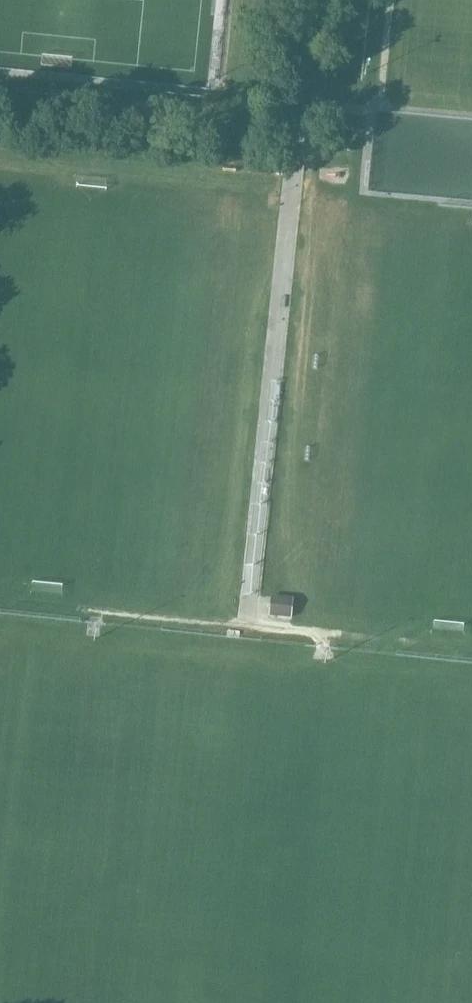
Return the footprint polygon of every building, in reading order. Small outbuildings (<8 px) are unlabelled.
[(293,599),(273,597),(271,616),(291,617),(293,599)]
